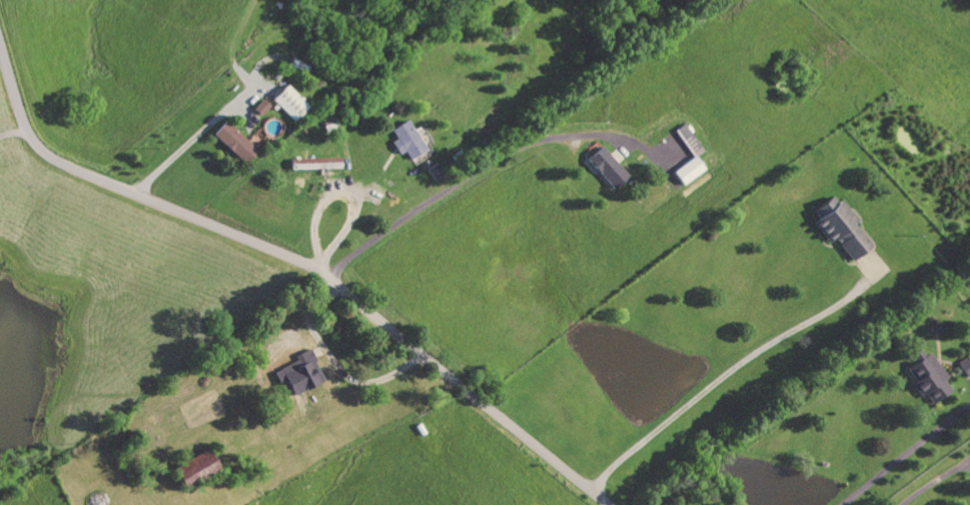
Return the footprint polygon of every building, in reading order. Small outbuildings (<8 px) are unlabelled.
[(307,108),(284,86),(270,101),(293,123),(307,108)] [(269,107),(261,101),(252,111),(259,117),(269,107)] [(390,143),(398,157),(404,153),(408,161),(424,152),(407,121),(389,131),(394,141),(390,143)] [(211,136),(245,166),(257,152),(224,122),(211,136)] [(702,154),(685,125),(675,131),(691,160),(702,154)] [(613,191),(628,177),(600,148),(586,161),(613,191)] [(681,187),(704,173),(696,158),(672,172),(681,187)] [(289,171),(340,170),(340,159),(289,160),(289,171)] [(829,245),(835,240),(851,262),(871,247),(854,225),(857,223),(841,201),(836,204),(832,198),(813,212),(818,220),(813,223),(829,245)] [(933,405),(954,391),(930,355),(926,358),(920,348),(910,355),(917,365),(909,371),(917,382),(912,385),(922,399),(926,396),(933,405)] [(292,397),(324,383),(311,350),(296,357),(299,363),(275,373),(283,393),(289,390),(292,397)] [(967,379),(969,378),(969,357),(958,364),(967,379)] [(171,471),(182,492),(219,473),(208,452),(171,471)]
